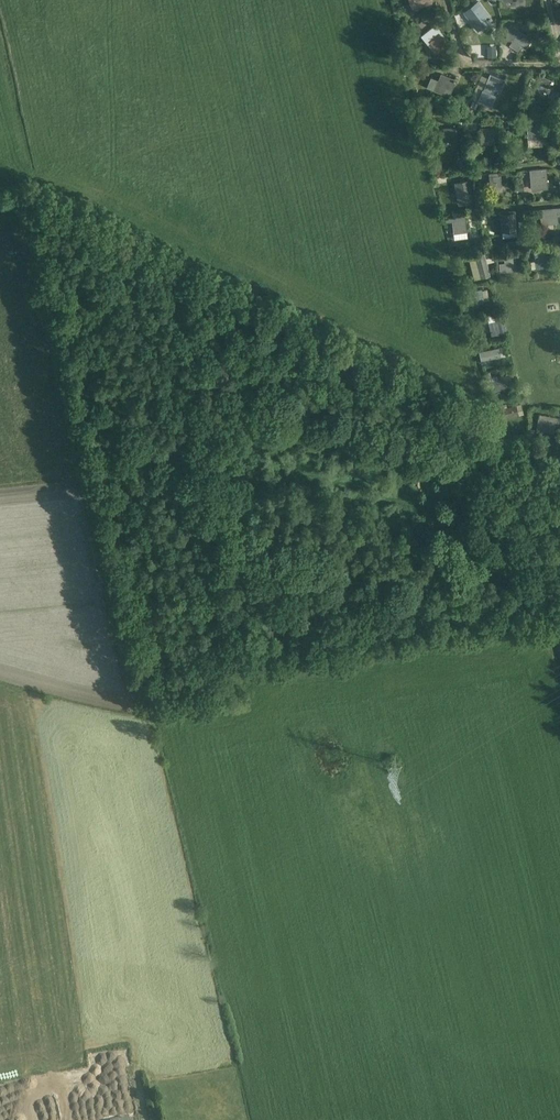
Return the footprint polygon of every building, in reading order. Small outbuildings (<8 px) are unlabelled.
[(414,10),(433,2),(432,0),(409,0),(414,10)] [(466,4),(460,10),(463,15),(470,9),(466,4)] [(481,7),(468,17),(474,25),(481,20),(484,23),(490,19),(481,7)] [(449,42),(445,37),(435,25),(421,36),(428,43),(430,41),(438,51),(449,42)] [(521,46),(523,43),(528,46),(532,39),(519,31),(519,30),(514,27),(506,26),(507,40),(513,41),(510,45),(518,50),(521,46)] [(483,57),(497,56),(496,46),(482,47),(483,57)] [(456,79),(441,73),(438,80),(431,77),(427,88),(450,96),(456,79)] [(491,74),(483,90),(479,100),(491,105),(495,95),(493,94),(495,90),(497,86),(501,88),(505,81),(491,74)] [(539,75),(532,91),(541,95),(545,86),(550,89),(553,81),(539,75)] [(542,125),(527,126),(528,140),(543,140),(542,125)] [(443,134),(434,135),(435,146),(447,146),(447,141),(458,141),(457,127),(443,128),(443,134)] [(494,127),(480,128),(480,144),(495,143),(494,127)] [(517,157),(530,155),(528,144),(515,147),(517,157)] [(548,182),(547,168),(530,170),(531,184),(532,190),(549,189),(548,182)] [(490,180),(485,181),(485,186),(490,186),(491,188),(491,191),(503,190),(503,187),(501,176),(499,176),(499,173),(489,174),(490,180)] [(469,180),(455,183),(459,204),(474,201),(469,180)] [(540,209),(542,224),(559,223),(557,212),(559,212),(559,207),(540,209)] [(501,214),(502,232),(517,231),(515,212),(501,214)] [(445,217),(446,223),(452,222),(454,233),(455,240),(468,238),(467,232),(465,215),(445,217)] [(545,248),(538,249),(534,249),(535,255),(536,269),(547,268),(545,254),(545,248)] [(475,255),(481,278),(491,276),(488,263),(485,254),(475,255)] [(505,265),(500,265),(501,272),(515,271),(513,254),(504,255),(505,265)] [(482,289),(470,291),(473,309),(479,308),(479,303),(485,303),(482,289)] [(489,322),(488,322),(492,335),(507,331),(502,312),(495,313),(496,316),(497,320),(489,322)] [(488,359),(490,359),(490,358),(501,356),(499,348),(485,351),(479,352),(482,363),(489,362),(488,359)] [(492,380),(493,380),(494,384),(496,391),(496,392),(510,387),(506,375),(492,380)] [(517,405),(501,409),(504,419),(519,415),(517,405)] [(555,422),(539,419),(537,429),(537,432),(543,433),(543,430),(554,432),(556,422),(555,422)] [(27,1110),(28,1119),(36,1119),(35,1109),(27,1110)]
